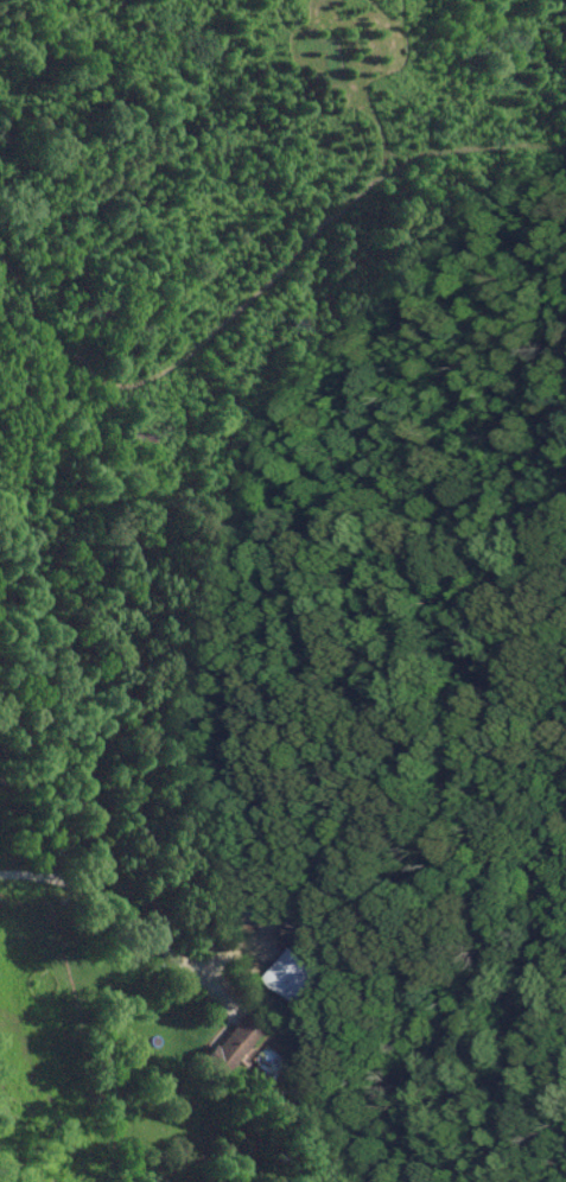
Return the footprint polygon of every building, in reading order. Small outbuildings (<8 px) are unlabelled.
[(325,969),(294,946),(269,980),(300,1003),(325,969)] [(224,1072),(268,1025),(250,1008),(205,1055),(224,1072)]
